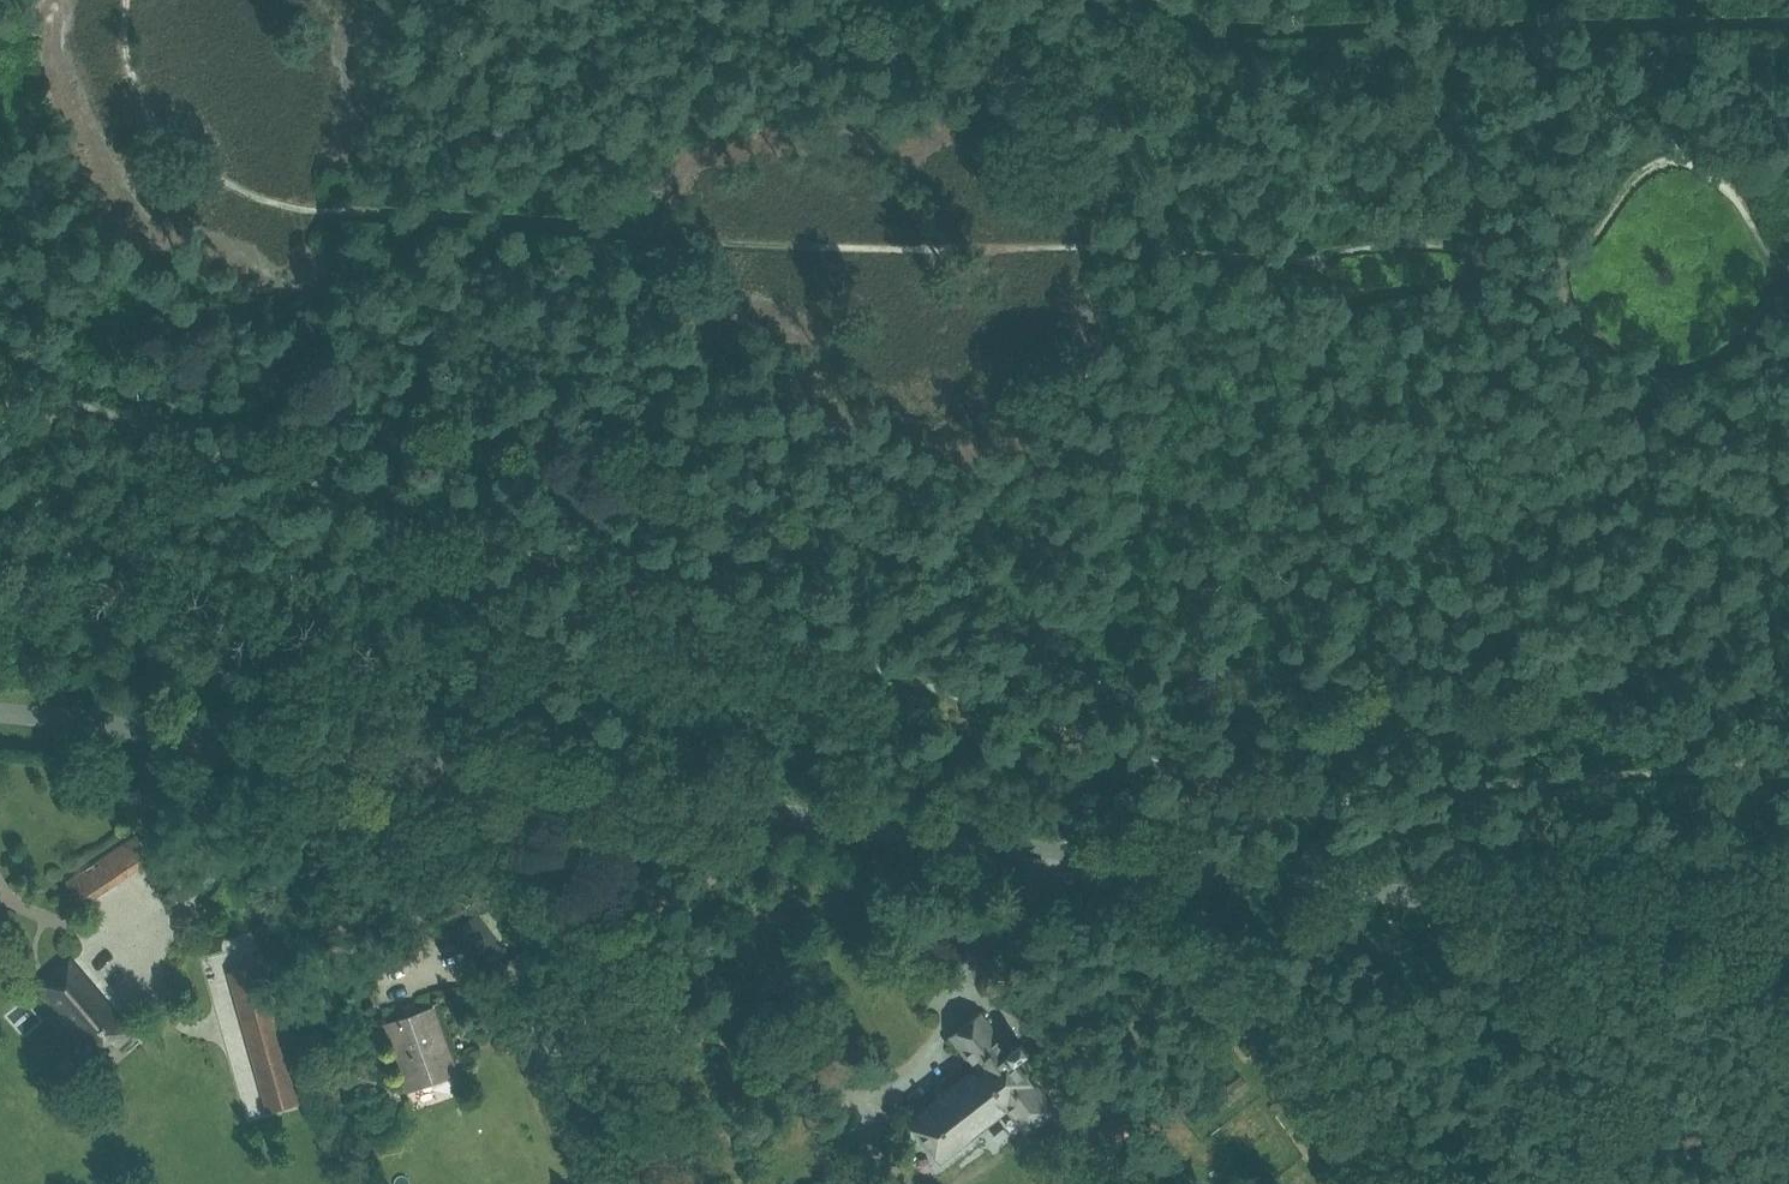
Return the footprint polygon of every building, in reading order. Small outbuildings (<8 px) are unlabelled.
[(82,912),(152,866),(135,842),(97,866),(100,870),(87,878),(84,874),(65,887),(82,912)] [(455,941),(481,977),(505,959),(479,923),(455,941)] [(518,959),(502,970),(523,999),(539,988),(518,959)] [(70,963),(38,991),(102,1067),(135,1039),(70,963)] [(266,1118),(300,1109),(262,969),(228,978),(266,1118)] [(33,1028),(21,1010),(4,1021),(16,1039),(33,1028)] [(408,1097),(460,1079),(435,1011),(385,1029),(408,1097)] [(1026,1141),(1059,1116),(1020,1064),(1030,1056),(1022,1047),(1012,1054),(982,1016),(949,1041),(973,1073),(907,1125),(941,1169),(1007,1117),(1026,1141)] [(1136,1135),(1124,1113),(1099,1127),(1112,1149),(1136,1135)] [(572,1166),(560,1165),(559,1183),(571,1183),(572,1166)]
